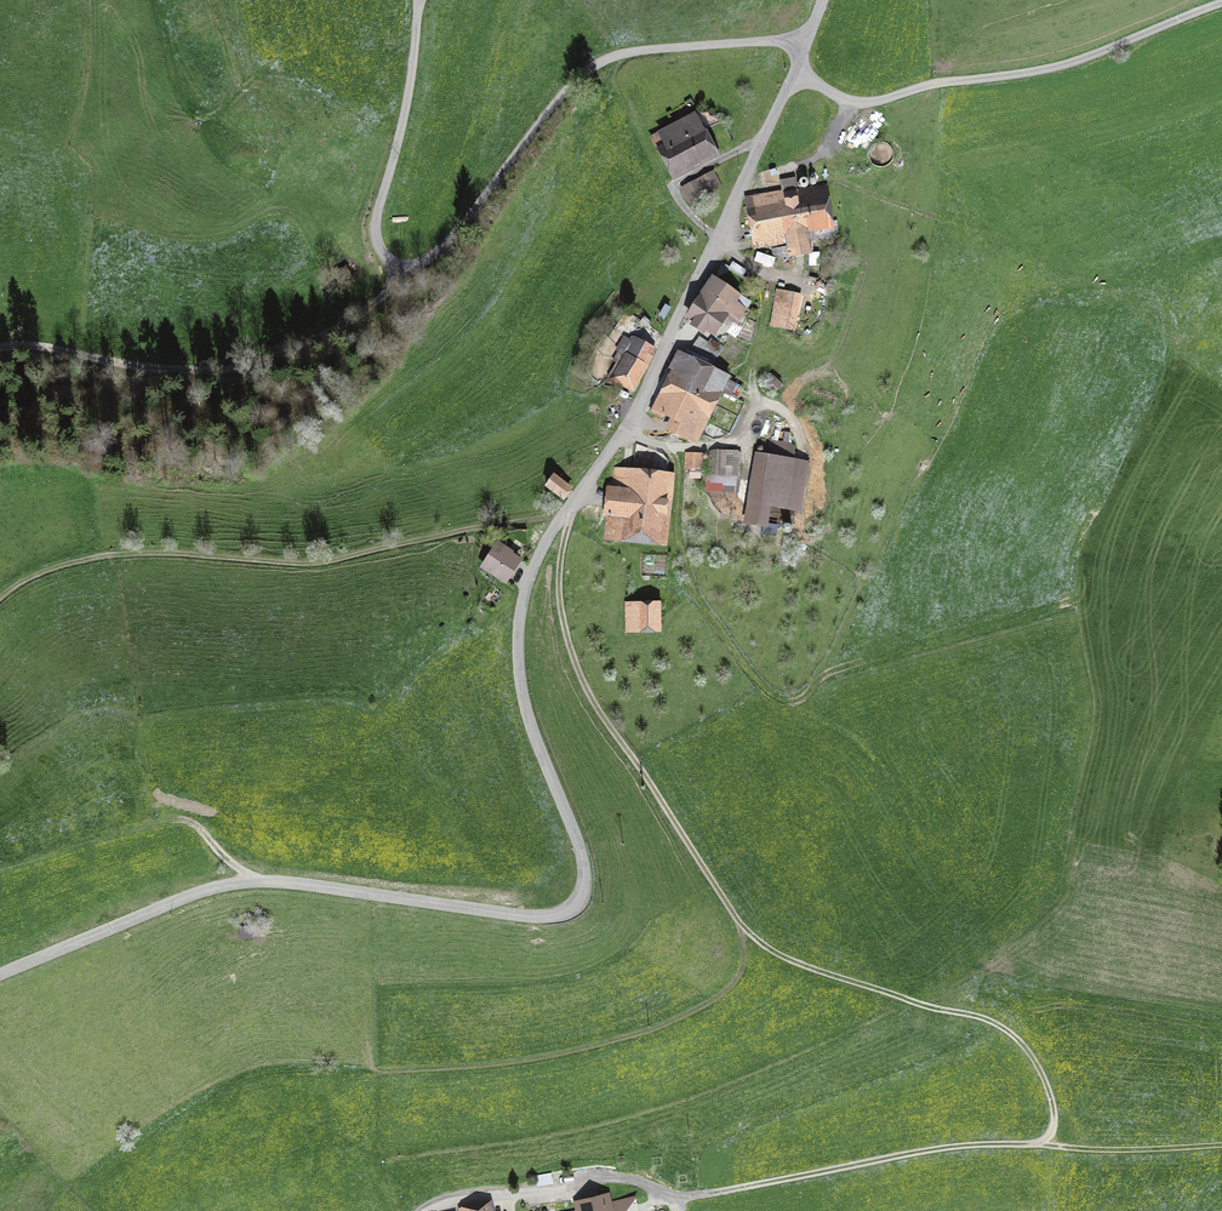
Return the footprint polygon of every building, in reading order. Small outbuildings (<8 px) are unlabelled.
[(694,114),(659,134),(665,145),(656,149),(670,174),(711,152),(699,130),(702,128),(694,114)] [(714,171),(682,187),(689,202),(721,186),(714,171)] [(794,177),(780,179),(783,192),(746,198),(752,239),(768,237),(771,248),(787,245),(789,257),(808,254),(806,239),(805,231),(812,230),(813,236),(828,233),(821,191),(797,194),(794,177)] [(346,268),(331,275),(335,284),(351,277),(346,268)] [(715,281),(692,316),(696,318),(692,324),(704,332),(708,326),(715,330),(721,321),(728,325),(731,319),(737,323),(747,309),(746,308),(750,302),(737,293),(736,295),(715,281)] [(772,328),(787,331),(794,295),(778,292),(772,328)] [(628,388),(652,347),(633,337),(610,378),(628,388)] [(742,386),(679,355),(653,408),(676,420),(671,429),(694,440),(719,390),(736,398),(742,386)] [(793,460),(795,449),(792,444),(771,441),(763,456),(760,455),(749,521),(766,524),(769,503),(798,508),(806,462),(793,460)] [(739,477),(740,454),(712,453),(712,476),(708,475),(707,491),(739,494),(740,477),(739,477)] [(688,455),(687,468),(692,469),(692,476),(700,477),(701,469),(702,456),(688,455)] [(675,476),(614,469),(612,491),(609,491),(605,535),(624,537),(661,541),(666,490),(674,490),(675,476)] [(553,476),(547,485),(563,497),(570,489),(553,476)] [(484,567),(505,581),(519,560),(499,546),(484,567)] [(636,610),(627,610),(627,630),(641,630),(641,626),(656,626),(655,605),(636,606),(636,610)] [(257,925),(241,927),(242,938),(258,937),(257,925)] [(564,1174),(540,1178),(541,1187),(565,1183),(564,1174)] [(626,1198),(605,1203),(604,1196),(572,1204),(573,1210),(569,1210),(629,1210),(626,1198)]
